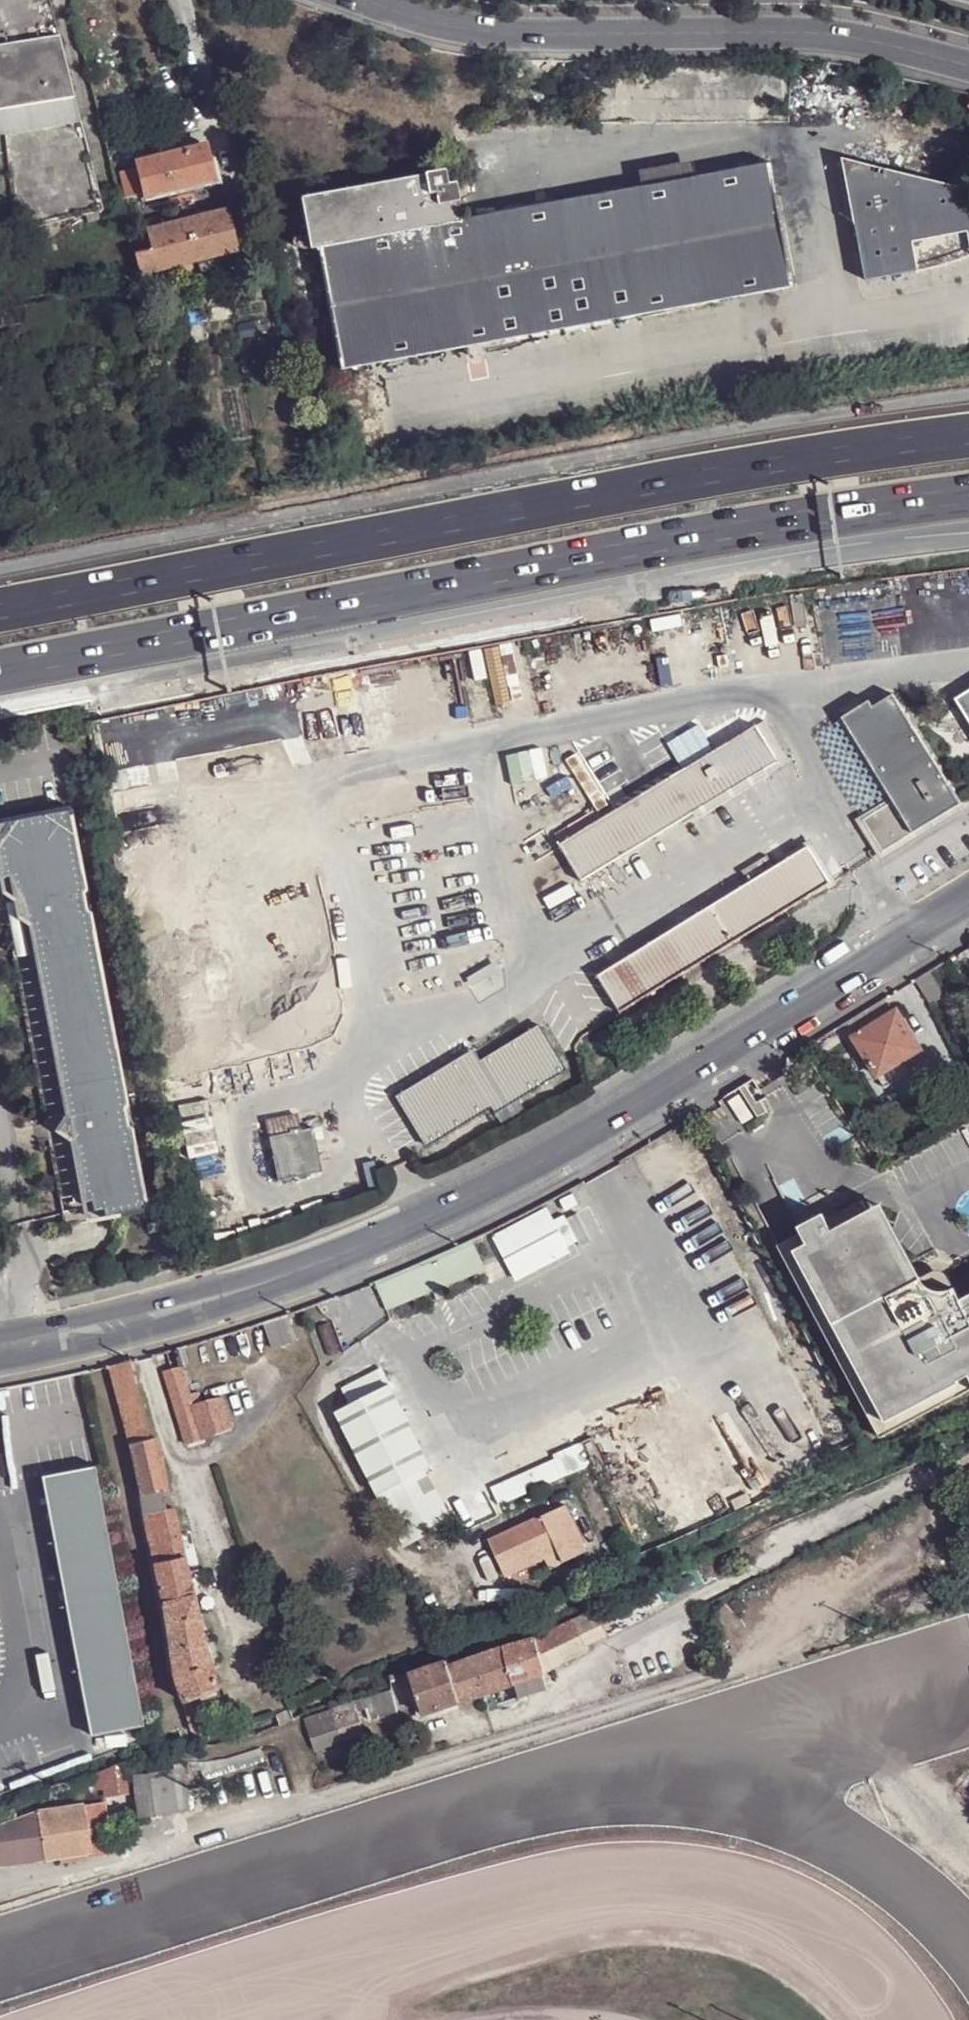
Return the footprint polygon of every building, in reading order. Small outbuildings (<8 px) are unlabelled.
[(61,34),(52,0),(0,0),(0,43),(61,34)] [(78,97),(61,34),(0,43),(0,109),(78,97)] [(15,217),(17,231),(107,210),(78,97),(0,109),(0,219),(15,217)] [(199,178),(215,176),(207,141),(140,158),(142,167),(118,172),(124,197),(143,193),(147,193),(164,187),(199,178)] [(639,169),(643,186),(697,177),(694,160),(639,169)] [(843,160),(867,281),(918,273),(918,274),(933,270),(948,267),(965,262),(968,260),(968,190),(843,160)] [(340,369),(791,288),(768,164),(697,177),(643,186),(462,219),(317,245),(317,249),(340,369)] [(456,185),(454,184),(449,185),(447,174),(444,171),(302,199),(311,249),(317,249),(317,245),(462,219),(458,202),(461,199),(461,196),(459,187),(456,185)] [(143,193),(144,200),(221,182),(219,174),(215,176),(199,178),(164,187),(147,193),(143,193)] [(155,249),(160,269),(186,262),(186,258),(198,255),(209,252),(211,256),(238,250),(228,211),(151,229),(155,249)] [(0,219),(0,233),(17,231),(15,217),(0,219)] [(139,252),(144,272),(160,269),(155,249),(139,252)] [(240,263),(238,250),(211,256),(199,260),(202,273),(240,263)] [(186,258),(186,262),(199,260),(211,256),(209,252),(198,255),(186,258)] [(151,364),(152,377),(165,375),(165,370),(169,368),(168,360),(151,364)] [(499,647),(484,651),(497,708),(511,705),(499,647)] [(956,700),(968,721),(968,692),(956,700)] [(884,854),(962,805),(894,698),(874,709),(870,703),(844,719),(893,802),(864,820),(884,854)] [(764,720),(755,726),(779,765),(787,760),(764,720)] [(560,846),(585,885),(697,816),(767,772),(779,765),(755,726),(683,770),(615,811),(560,846)] [(615,811),(683,770),(673,754),(606,796),(615,811)] [(767,772),(697,816),(700,821),(771,778),(767,772)] [(64,1229),(145,1213),(146,1210),(131,1129),(127,1126),(125,1110),(127,1107),(90,914),(87,912),(84,895),(87,891),(72,811),(68,809),(0,821),(0,891),(64,1229)] [(600,980),(622,1016),(831,885),(810,850),(600,980)] [(930,970),(914,979),(931,1005),(946,995),(930,970)] [(884,998),(850,1019),(859,1036),(893,1013),(884,998)] [(859,1036),(855,1038),(878,1076),(901,1063),(911,1057),(921,1052),(897,1012),(893,1013),(859,1036)] [(470,1071),(464,1061),(398,1100),(428,1148),(494,1109),(498,1115),(568,1073),(542,1029),(470,1071)] [(911,1057),(901,1063),(909,1077),(920,1070),(911,1057)] [(739,1096),(729,1103),(743,1125),(754,1118),(739,1096)] [(291,1134),(302,1132),(299,1117),(267,1123),(270,1140),(292,1136),(291,1134)] [(315,1132),(321,1131),(319,1121),(307,1124),(308,1133),(315,1132)] [(292,1136),(270,1140),(278,1182),(322,1174),(315,1132),(308,1133),(302,1134),(302,1132),(291,1134),(292,1136)] [(776,1248),(879,1440),(968,1391),(968,1297),(960,1302),(948,1279),(930,1274),(919,1279),(880,1206),(867,1213),(861,1202),(825,1221),(822,1216),(797,1229),(800,1234),(776,1248)] [(547,1210),(494,1238),(517,1280),(569,1253),(547,1210)] [(149,1236),(163,1234),(162,1224),(147,1227),(149,1236)] [(473,1242),(376,1285),(387,1311),(433,1292),(437,1301),(446,1297),(442,1288),(484,1271),(483,1270),(485,1270),(473,1242)] [(288,1317),(264,1325),(272,1349),(296,1340),(288,1317)] [(128,1360),(108,1366),(128,1447),(152,1562),(169,1642),(171,1673),(181,1700),(189,1731),(207,1737),(195,1695),(216,1687),(203,1648),(190,1589),(171,1507),(167,1488),(165,1488),(154,1437),(149,1438),(128,1360)] [(181,1367),(164,1371),(187,1446),(205,1438),(231,1428),(222,1399),(199,1405),(197,1394),(190,1395),(181,1367)] [(351,1405),(336,1413),(377,1494),(403,1546),(404,1546),(451,1520),(452,1519),(424,1471),(430,1467),(375,1371),(342,1390),(351,1405)] [(561,1443),(551,1448),(561,1470),(571,1466),(561,1443)] [(579,1445),(570,1449),(574,1457),(583,1453),(579,1445)] [(492,1491),(498,1504),(562,1475),(556,1462),(492,1491)] [(99,1467),(44,1477),(92,1737),(147,1726),(99,1467)] [(452,1521),(458,1535),(493,1520),(486,1505),(452,1521)] [(565,1506),(488,1542),(505,1577),(557,1553),(563,1564),(586,1552),(565,1506)] [(592,1609),(572,1619),(585,1646),(605,1635),(598,1618),(592,1609)] [(585,1646),(572,1619),(559,1624),(560,1627),(534,1638),(543,1671),(587,1652),(585,1646)] [(313,1620),(301,1624),(306,1635),(317,1631),(313,1620)] [(534,1638),(502,1648),(513,1685),(540,1675),(544,1674),(543,1671),(534,1638)] [(502,1648),(448,1668),(459,1703),(513,1685),(502,1648)] [(445,1663),(408,1675),(421,1716),(459,1703),(448,1668),(445,1663)] [(545,1689),(540,1675),(513,1685),(517,1698),(545,1689)] [(331,1680),(326,1681),(331,1693),(336,1691),(331,1680)] [(390,1693),(362,1703),(364,1711),(368,1722),(395,1712),(390,1693)] [(351,1702),(332,1709),(335,1718),(354,1712),(352,1705),(351,1702)] [(362,1703),(352,1705),(354,1712),(356,1715),(364,1711),(362,1703)] [(330,1705),(303,1713),(314,1751),(342,1743),(335,1718),(332,1709),(330,1705)] [(354,1712),(335,1718),(342,1743),(362,1735),(356,1715),(354,1712)] [(262,1762),(257,1749),(204,1763),(209,1778),(262,1762)] [(186,1813),(179,1761),(170,1762),(172,1771),(131,1775),(136,1819),(186,1813)] [(126,1765),(104,1772),(107,1786),(109,1798),(131,1794),(126,1765)] [(59,1856),(60,1863),(112,1855),(106,1818),(107,1817),(104,1803),(35,1813),(0,1827),(0,1865),(59,1856)]
